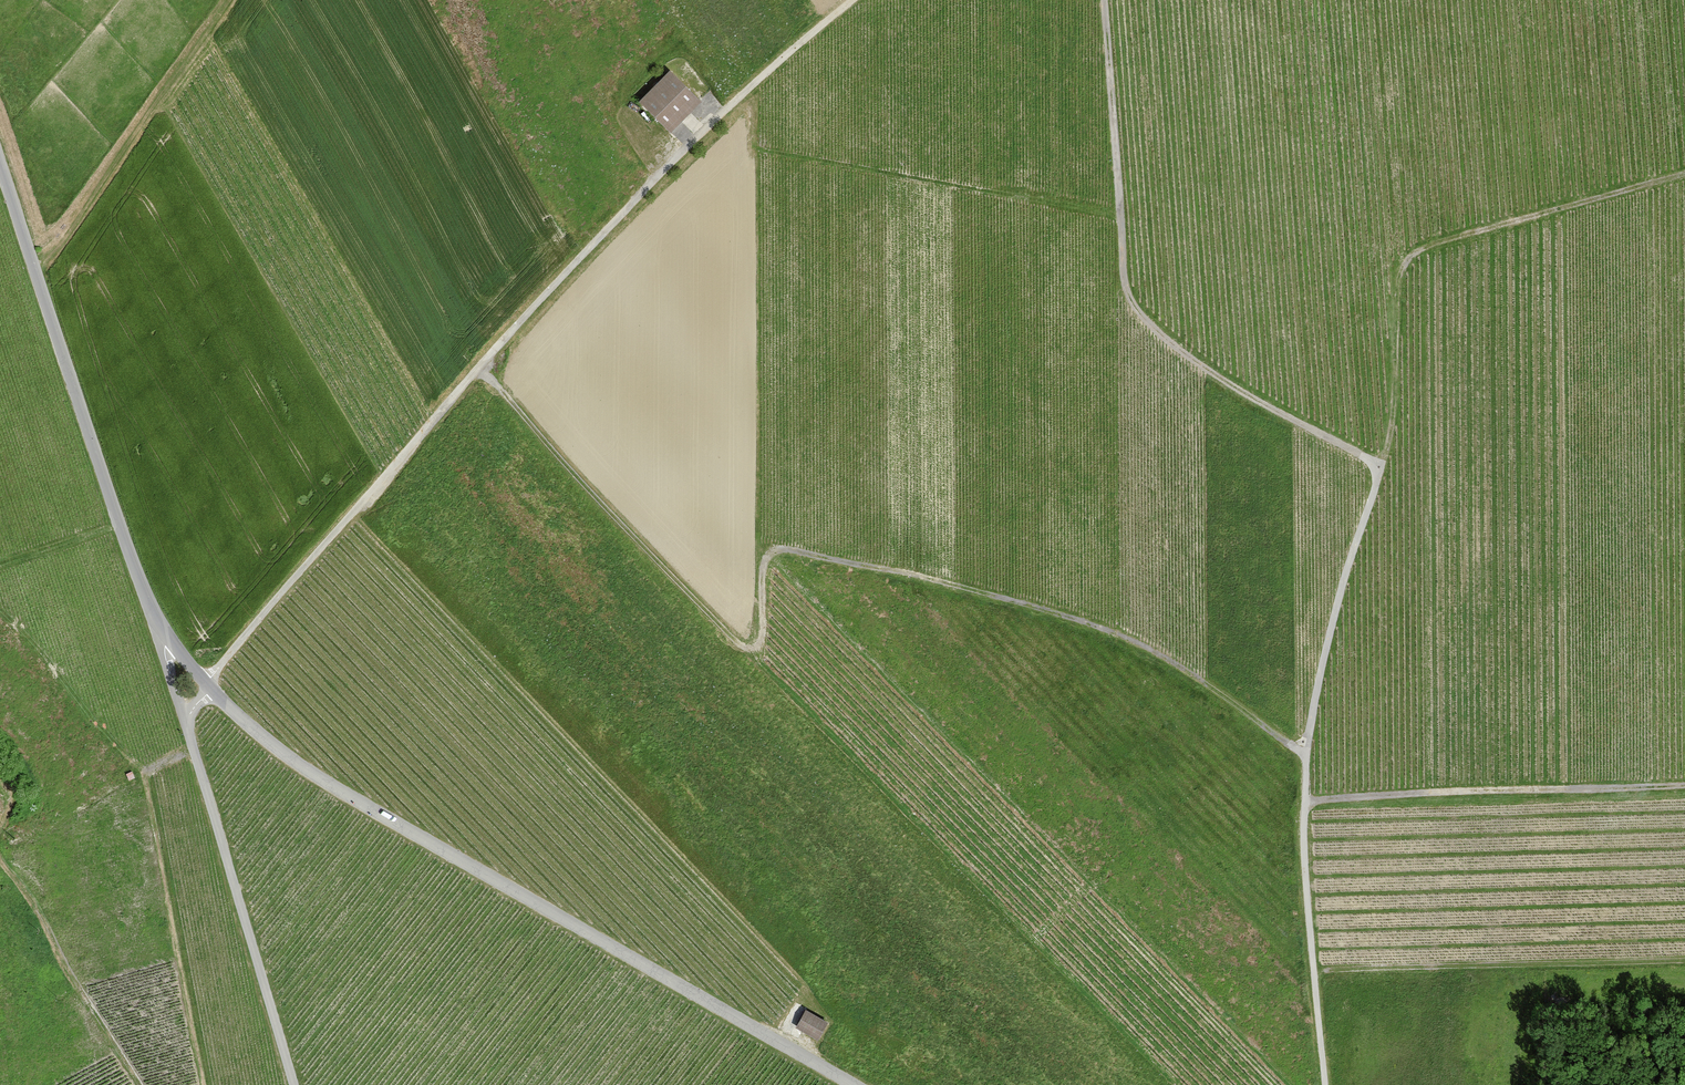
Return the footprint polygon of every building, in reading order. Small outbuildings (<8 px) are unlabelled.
[(671,74),(643,103),(673,132),(701,103),(671,74)] [(131,771),(126,773),(129,780),(134,777),(131,771)] [(807,1009),(798,1026),(819,1039),(829,1022),(807,1009)]
